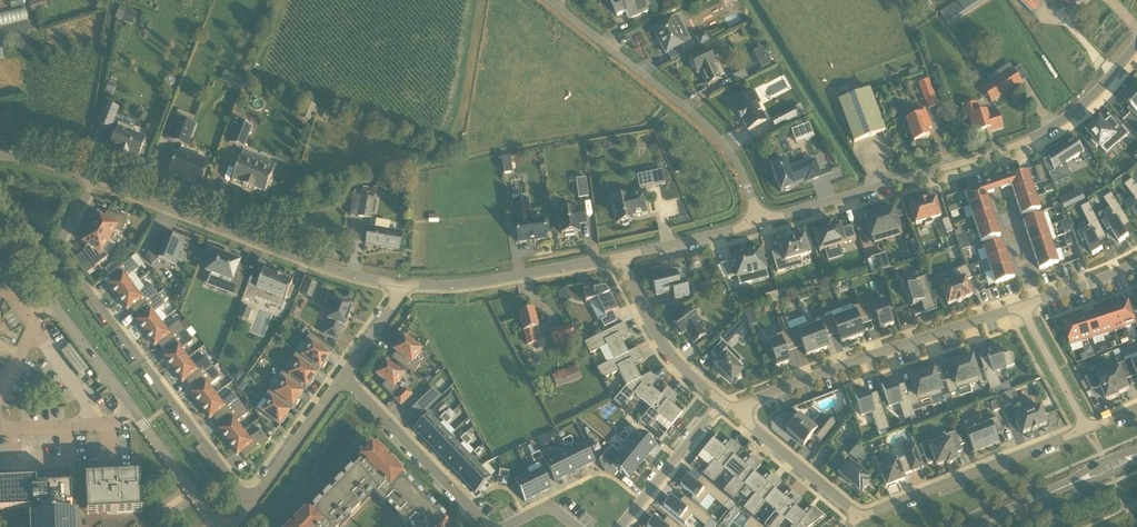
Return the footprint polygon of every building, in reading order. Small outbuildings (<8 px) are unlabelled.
[(12,10),(0,12),(0,17),(1,24),(27,19),(23,0),(16,0),(10,1),(12,10)] [(48,8),(45,0),(29,0),(33,13),(48,8)] [(610,1),(617,16),(625,12),(629,19),(648,11),(643,1),(643,0),(611,0),(610,1)] [(940,12),(949,26),(986,0),(957,0),(940,12)] [(671,18),(652,28),(666,54),(684,44),(680,35),(686,32),(682,24),(676,27),(671,18)] [(706,33),(697,38),(700,45),(709,40),(706,33)] [(691,60),(690,61),(693,68),(694,67),(697,74),(701,72),(707,86),(720,79),(714,66),(715,65),(707,50),(690,58),(691,60)] [(1009,72),(990,84),(998,97),(1021,82),(1013,69),(1009,72)] [(229,70),(225,81),(241,87),(246,77),(229,70)] [(745,70),(733,76),(736,83),(748,77),(745,70)] [(110,81),(106,91),(113,94),(117,84),(110,81)] [(1123,101),(1130,107),(1128,110),(1136,118),(1136,84),(1123,101)] [(870,88),(839,100),(854,142),(886,130),(870,88)] [(932,90),(923,94),(928,108),(937,105),(932,90)] [(747,95),(733,102),(739,113),(738,114),(741,119),(742,119),(748,131),(766,121),(758,104),(760,103),(760,102),(754,92),(754,91),(751,93),(747,95)] [(302,111),(313,116),(316,106),(306,102),(302,111)] [(110,130),(119,108),(107,103),(98,125),(110,130)] [(975,104),(966,106),(972,125),(975,124),(978,132),(987,129),(991,128),(991,131),(1002,127),(997,112),(987,115),(986,111),(978,113),(975,104)] [(789,110),(783,113),(788,122),(794,119),(799,116),(799,117),(805,114),(803,109),(802,109),(797,112),(796,109),(795,107),(789,110)] [(910,108),(897,112),(901,124),(907,122),(908,126),(907,126),(909,132),(910,132),(914,142),(922,139),(922,140),(928,138),(928,137),(929,136),(927,130),(931,128),(924,109),(912,113),(910,108)] [(187,147),(196,125),(175,117),(167,139),(187,147)] [(1095,125),(1087,132),(1093,139),(1091,141),(1097,148),(1099,146),(1100,148),(1111,138),(1117,145),(1130,134),(1123,127),(1121,129),(1111,117),(1104,123),(1101,120),(1099,122),(1095,125)] [(244,149),(252,128),(237,122),(229,143),(244,149)] [(144,155),(147,147),(144,146),(146,139),(132,134),(133,130),(119,124),(119,123),(109,149),(138,160),(140,154),(144,155)] [(793,135),(801,132),(804,140),(814,137),(809,123),(799,126),(791,129),(793,135)] [(1055,171),(1049,174),(1053,185),(1072,177),(1067,164),(1081,155),(1085,162),(1091,158),(1086,150),(1084,152),(1076,139),(1049,156),(1050,159),(1055,171)] [(182,156),(183,151),(179,150),(178,154),(176,153),(169,172),(200,184),(208,166),(206,165),(208,161),(196,156),(194,160),(182,156)] [(273,172),(248,163),(251,156),(242,153),(232,181),(233,181),(233,180),(243,184),(243,185),(253,189),(254,188),(264,192),(264,193),(265,193),(273,172)] [(502,158),(504,173),(512,172),(511,157),(502,158)] [(781,161),(771,165),(774,175),(777,183),(781,192),(785,191),(791,189),(795,187),(793,183),(806,179),(807,182),(821,176),(817,166),(814,160),(788,170),(785,160),(781,161)] [(640,189),(640,190),(665,185),(662,170),(643,174),(646,188),(641,190),(640,189)] [(999,182),(1001,189),(1011,186),(1013,190),(1032,184),(1028,172),(1009,178),(1009,179),(999,182)] [(586,178),(576,180),(579,198),(588,197),(586,178)] [(1125,185),(1136,199),(1130,204),(1127,206),(1136,218),(1136,186),(1132,179),(1128,183),(1125,185)] [(1032,184),(1013,190),(1017,203),(1036,197),(1032,184)] [(991,185),(965,193),(969,206),(988,199),(986,194),(994,192),(991,185)] [(1061,201),(1065,210),(1083,200),(1079,192),(1061,201)] [(615,199),(613,199),(618,224),(621,223),(622,225),(624,226),(626,226),(628,225),(629,224),(629,222),(632,221),(631,216),(645,213),(642,196),(627,200),(627,197),(625,197),(624,193),(614,196),(615,199)] [(1113,214),(1102,221),(1108,230),(1110,228),(1119,243),(1126,239),(1129,237),(1128,236),(1123,228),(1131,224),(1112,194),(1104,199),(1113,214)] [(373,208),(374,199),(361,197),(358,216),(371,219),(373,208)] [(1036,197),(1017,203),(1021,216),(1040,210),(1036,197)] [(919,203),(910,206),(915,225),(924,222),(925,225),(933,223),(932,220),(940,217),(935,199),(926,201),(926,200),(919,203)] [(988,199),(969,206),(973,218),(992,212),(988,199)] [(527,200),(513,202),(516,222),(518,242),(547,239),(544,219),(530,221),(527,200)] [(955,201),(947,204),(950,212),(958,210),(955,201)] [(1090,225),(1077,232),(1082,242),(1085,240),(1093,255),(1099,252),(1103,250),(1102,249),(1098,241),(1106,237),(1089,204),(1081,208),(1090,225)] [(1063,213),(1060,206),(1054,208),(1056,216),(1063,213)] [(867,217),(866,218),(866,219),(871,236),(871,238),(873,237),(874,243),(882,241),(880,235),(898,230),(900,229),(899,228),(894,211),(894,209),(893,210),(884,213),(883,212),(876,214),(876,215),(867,218),(867,217)] [(576,210),(557,213),(559,228),(561,227),(562,234),(565,234),(565,236),(574,235),(574,233),(575,233),(579,232),(579,231),(579,230),(578,224),(586,223),(584,211),(577,212),(576,210)] [(958,210),(950,213),(952,219),(960,217),(958,210)] [(128,220),(108,212),(107,212),(103,218),(101,217),(99,220),(97,219),(96,221),(95,220),(90,227),(91,227),(92,228),(91,229),(109,240),(115,231),(122,233),(128,220)] [(992,212),(973,218),(977,230),(996,224),(992,212)] [(1023,221),(1027,233),(1046,227),(1042,215),(1023,221)] [(947,218),(941,220),(946,233),(952,231),(947,218)] [(996,224),(977,230),(981,242),(1000,236),(996,224)] [(823,230),(814,233),(820,251),(828,249),(828,252),(838,249),(837,246),(845,244),(856,240),(852,226),(841,229),(840,225),(831,228),(823,230)] [(1046,227),(1027,233),(1031,245),(1050,239),(1046,227)] [(402,234),(389,232),(375,229),(369,228),(366,245),(399,250),(402,234)] [(109,240),(91,229),(90,231),(89,231),(89,230),(84,237),(85,237),(86,238),(85,240),(87,241),(85,244),(87,245),(83,252),(84,252),(95,267),(109,257),(104,250),(109,240)] [(171,239),(158,234),(146,257),(152,265),(159,260),(169,264),(170,259),(183,264),(187,252),(183,250),(186,242),(172,236),(171,239)] [(781,251),(772,253),(775,264),(777,272),(784,270),(781,260),(784,259),(785,262),(800,258),(809,255),(807,247),(804,236),(779,243),(781,251)] [(1050,239),(1031,245),(1035,258),(1054,251),(1050,239)] [(1002,241),(983,247),(987,260),(1006,254),(1002,241)] [(128,249),(134,253),(138,247),(131,243),(128,249)] [(722,264),(721,265),(728,278),(736,276),(736,277),(738,277),(740,285),(752,282),(750,274),(766,270),(761,248),(731,256),(733,263),(722,265),(722,264)] [(1054,251),(1035,258),(1039,270),(1058,264),(1054,251)] [(91,264),(83,252),(76,257),(85,268),(91,264)] [(209,264),(206,272),(211,274),(208,282),(217,286),(220,278),(232,282),(228,293),(236,297),(247,269),(239,266),(240,262),(214,252),(213,254),(211,254),(207,263),(209,264)] [(885,253),(870,258),(871,260),(875,273),(881,271),(890,268),(885,253)] [(1006,254),(987,260),(991,272),(1010,266),(1006,254)] [(118,298),(132,286),(126,278),(138,269),(130,259),(107,277),(111,283),(108,285),(110,287),(118,298)] [(949,285),(941,288),(948,306),(956,303),(957,304),(964,301),(964,300),(972,296),(966,281),(972,278),(970,273),(967,267),(967,266),(951,272),(955,281),(949,284),(949,285)] [(1010,266),(991,272),(995,284),(1014,278),(1010,266)] [(667,274),(652,278),(657,296),(666,293),(665,292),(673,290),(675,299),(689,295),(685,280),(682,268),(676,269),(666,272),(667,274)] [(274,275),(264,271),(261,278),(253,275),(243,298),(244,298),(252,301),(252,302),(254,297),(272,304),(275,297),(284,301),(285,301),(286,297),(289,299),(294,288),(291,286),(292,283),(292,282),(282,278),(274,275)] [(824,278),(827,286),(834,284),(832,276),(824,278)] [(915,284),(907,287),(912,305),(921,302),(925,314),(937,310),(926,277),(914,281),(915,284)] [(158,295),(151,286),(139,295),(132,286),(118,298),(125,308),(126,308),(127,310),(130,308),(134,313),(158,295)] [(583,290),(585,302),(588,302),(597,300),(606,318),(601,320),(604,327),(617,320),(613,312),(619,309),(610,293),(608,294),(606,291),(607,291),(605,288),(599,289),(598,287),(588,289),(583,290)] [(781,300),(789,298),(787,291),(779,293),(781,300)] [(347,293),(344,298),(353,301),(355,296),(347,293)] [(145,334),(160,323),(154,314),(166,305),(158,295),(134,313),(139,319),(136,321),(137,323),(145,334)] [(866,303),(860,305),(865,319),(875,315),(877,320),(881,329),(894,324),(894,323),(893,323),(891,316),(889,317),(882,297),(866,303)] [(329,321),(324,334),(338,340),(343,326),(345,327),(347,321),(348,321),(351,313),(350,313),(353,307),(336,300),(328,320),(329,321)] [(1129,303),(1118,307),(1125,328),(1136,324),(1134,316),(1129,303)] [(242,305),(238,317),(247,321),(252,309),(242,305)] [(855,313),(844,317),(852,339),(864,335),(860,326),(859,321),(865,319),(860,305),(853,308),(855,313)] [(1118,307),(1107,310),(1114,331),(1125,328),(1118,307)] [(520,313),(519,313),(527,344),(542,340),(534,310),(528,311),(527,309),(520,311),(520,313)] [(689,310),(672,322),(676,328),(675,329),(679,335),(681,334),(682,335),(685,332),(694,343),(706,335),(705,334),(704,335),(697,324),(698,323),(697,320),(698,319),(692,311),(691,312),(689,310)] [(1107,310),(1096,314),(1103,335),(1114,331),(1107,310)] [(1096,314),(1086,317),(1092,338),(1103,335),(1096,314)] [(831,315),(825,318),(830,332),(836,330),(838,334),(841,343),(852,339),(844,317),(833,321),(831,315)] [(1086,317),(1075,321),(1082,342),(1092,338),(1086,317)] [(782,333),(767,339),(775,359),(773,359),(776,366),(775,367),(776,367),(789,362),(786,353),(784,348),(793,345),(795,345),(790,331),(789,328),(787,323),(785,318),(783,318),(778,320),(782,333)] [(825,318),(807,324),(817,352),(829,348),(824,334),(830,332),(825,318)] [(1065,329),(1063,329),(1065,336),(1067,335),(1070,346),(1082,342),(1075,321),(1064,324),(1065,329)] [(186,332),(178,322),(166,331),(160,323),(145,334),(153,344),(155,346),(158,344),(162,350),(186,332)] [(601,335),(585,343),(590,353),(606,345),(608,349),(614,360),(628,353),(621,338),(630,334),(625,323),(601,335)] [(807,324),(790,331),(795,345),(801,342),(803,347),(806,356),(817,352),(807,324)] [(571,326),(551,331),(554,342),(554,344),(574,339),(573,336),(571,326)] [(173,370),(187,359),(181,350),(193,341),(186,332),(162,350),(166,355),(163,358),(165,360),(173,370)] [(327,362),(326,362),(327,360),(325,358),(332,349),(310,334),(304,343),(310,347),(303,357),(318,368),(318,369),(320,370),(321,368),(322,368),(322,369),(323,369),(327,362)] [(1120,339),(1123,345),(1129,342),(1127,336),(1120,339)] [(398,350),(392,359),(413,374),(420,365),(414,361),(421,351),(404,338),(402,340),(402,339),(401,339),(396,345),(397,346),(398,346),(396,348),(398,350)] [(723,341),(711,353),(719,361),(714,366),(731,383),(734,381),(735,382),(741,376),(740,375),(742,372),(736,365),(738,364),(731,358),(730,359),(723,353),(729,347),(723,341)] [(1106,344),(1099,347),(1101,353),(1108,351),(1106,344)] [(86,367),(70,346),(61,353),(78,374),(86,367)] [(991,356),(980,359),(983,370),(988,385),(990,390),(1001,387),(996,372),(1014,366),(1010,353),(1002,356),(999,346),(989,349),(991,356)] [(614,360),(597,368),(602,379),(619,371),(627,385),(641,378),(634,364),(643,359),(637,348),(628,353),(614,360)] [(313,381),(312,380),(314,378),(312,377),(318,369),(318,368),(303,357),(297,352),(290,362),(296,366),(289,375),(289,376),(305,387),(306,389),(308,387),(309,387),(309,388),(314,381),(313,381)] [(1122,354),(1115,357),(1119,365),(1125,362),(1124,359),(1122,354)] [(967,357),(959,359),(968,386),(979,382),(981,387),(988,385),(983,370),(977,372),(972,357),(967,358),(967,357)] [(213,368),(206,358),(194,367),(187,359),(173,370),(180,380),(181,380),(182,382),(185,380),(189,386),(213,368)] [(953,379),(946,381),(950,395),(958,393),(957,390),(968,386),(959,359),(952,362),(952,363),(948,365),(953,379)] [(1125,362),(1130,375),(1136,372),(1136,373),(1136,362),(1133,363),(1132,359),(1125,362)] [(1130,375),(1125,362),(1119,365),(1120,369),(1109,373),(1118,394),(1129,389),(1125,381),(1124,377),(1130,375)] [(380,374),(378,377),(386,382),(382,387),(383,387),(395,399),(395,400),(401,405),(412,395),(406,389),(403,392),(396,385),(403,375),(386,363),(385,365),(384,364),(383,363),(379,370),(380,371),(379,373),(380,374)] [(576,366),(553,374),(557,387),(581,378),(576,366)] [(200,406),(215,395),(209,387),(221,378),(213,368),(189,386),(194,392),(191,394),(192,396),(200,406)] [(240,368),(232,376),(237,381),(244,373),(240,368)] [(928,369),(921,372),(930,399),(941,395),(943,400),(951,397),(950,395),(946,381),(938,384),(934,370),(929,371),(928,369)] [(1108,369),(1085,378),(1087,380),(1091,388),(1092,390),(1101,386),(1103,391),(1102,392),(1104,397),(1105,397),(1107,401),(1119,396),(1118,394),(1109,373),(1108,369)] [(300,400),(299,399),(300,397),(299,396),(305,387),(289,376),(289,375),(283,371),(277,380),(283,385),(276,394),(291,406),(293,407),(294,405),(295,406),(296,406),(300,400),(300,399),(300,400)] [(919,402),(930,399),(921,372),(914,374),(914,376),(910,377),(914,392),(908,394),(912,408),(920,405),(919,402)] [(422,379),(428,383),(433,378),(427,373),(422,379)] [(627,385),(613,401),(623,409),(635,395),(651,408),(661,395),(652,388),(655,384),(650,374),(641,378),(627,385)] [(891,381),(881,385),(889,407),(899,404),(904,420),(909,418),(915,416),(912,408),(908,394),(904,384),(894,388),(891,381)] [(651,408),(639,422),(648,430),(660,416),(672,425),(682,413),(686,409),(685,408),(681,412),(670,403),(677,395),(668,388),(661,395),(651,408)] [(286,418),(285,418),(287,415),(285,414),(291,406),(276,394),(270,389),(263,399),(269,403),(262,413),(280,426),(281,424),(282,424),(282,425),(287,418),(286,418)] [(864,390),(854,394),(862,416),(872,413),(878,433),(889,429),(877,393),(866,397),(864,390)] [(1011,392),(998,397),(1003,408),(1015,403),(1011,392)] [(241,404),(233,394),(221,403),(215,395),(200,406),(208,417),(210,419),(213,416),(217,422),(241,404)] [(413,408),(408,413),(416,421),(441,396),(441,395),(433,403),(426,397),(414,409),(413,408)] [(1000,410),(996,401),(990,404),(993,412),(1000,410)] [(228,443),(242,431),(236,423),(248,414),(241,404),(217,422),(221,428),(218,430),(220,432),(228,443)] [(605,405),(597,414),(605,420),(612,411),(605,405)] [(1017,420),(1016,421),(1020,431),(1021,430),(1023,434),(1032,430),(1032,431),(1038,429),(1038,428),(1047,424),(1046,421),(1047,420),(1043,410),(1042,407),(1033,410),(1032,408),(1023,411),(1024,414),(1016,417),(1017,420)] [(429,414),(414,429),(424,440),(440,425),(429,414)] [(790,422),(786,427),(787,429),(786,430),(795,438),(795,439),(804,446),(812,436),(821,443),(836,425),(826,417),(826,418),(816,429),(811,425),(808,423),(799,415),(793,423),(790,422)] [(915,416),(909,418),(911,425),(917,423),(915,416)] [(986,425),(966,433),(974,453),(974,450),(997,441),(998,443),(999,443),(996,434),(1003,431),(998,418),(985,423),(986,425)] [(440,425),(424,440),(435,450),(450,436),(440,425)] [(269,440),(267,439),(261,431),(249,440),(242,431),(228,443),(235,453),(236,453),(237,455),(240,453),(245,459),(262,446),(264,447),(269,440)] [(640,431),(631,443),(647,456),(657,445),(640,431)] [(928,443),(920,446),(927,465),(935,462),(936,466),(946,462),(947,465),(957,461),(956,458),(957,458),(955,454),(963,451),(955,432),(944,436),(947,442),(930,449),(928,443)] [(714,461),(703,475),(712,483),(724,468),(734,456),(741,448),(731,440),(725,448),(714,439),(717,435),(716,434),(703,451),(714,461)] [(450,436),(435,450),(445,461),(460,446),(450,436)] [(586,443),(572,450),(581,468),(595,462),(586,443)] [(631,443),(621,454),(638,468),(647,456),(631,443)] [(372,444),(357,459),(359,461),(311,510),(309,509),(291,526),(323,526),(324,526),(325,526),(335,526),(375,486),(354,466),(359,461),(389,491),(383,497),(414,526),(446,526),(450,523),(404,478),(406,476),(372,444)] [(858,444),(854,449),(861,455),(858,459),(863,462),(867,458),(864,448),(858,444)] [(879,469),(877,470),(880,477),(882,476),(886,487),(888,486),(889,488),(896,486),(895,484),(904,480),(902,476),(912,472),(924,467),(918,453),(915,445),(902,450),(905,458),(897,461),(896,460),(887,464),(880,467),(879,467),(879,469)] [(460,446),(445,461),(455,471),(470,457),(460,446)] [(572,450),(559,456),(568,475),(581,468),(572,450)] [(611,465),(629,480),(629,479),(628,479),(638,468),(621,454),(612,465),(611,465)] [(559,456),(545,463),(554,482),(568,475),(559,456)] [(735,477),(723,492),(732,500),(744,485),(755,473),(761,465),(752,457),(745,465),(734,456),(724,468),(735,477)] [(470,457),(455,471),(465,482),(480,467),(470,457)] [(870,459),(873,467),(879,465),(876,457),(870,459)] [(849,462),(839,475),(859,492),(860,490),(862,492),(869,484),(867,482),(869,479),(862,473),(866,468),(860,463),(856,468),(849,462)] [(480,467),(465,482),(475,492),(475,493),(492,478),(491,477),(490,478),(480,467)] [(542,469),(529,476),(538,494),(552,488),(542,469)] [(755,494),(743,509),(753,516),(765,502),(775,489),(781,482),(772,474),(766,482),(755,473),(744,485),(755,494)] [(115,476),(86,477),(86,485),(87,508),(87,515),(142,512),(140,475),(115,476)] [(78,513),(67,514),(67,508),(73,507),(72,487),(69,487),(69,486),(51,486),(51,476),(39,477),(39,480),(37,480),(36,480),(0,481),(0,511),(26,509),(27,516),(22,516),(23,526),(79,526),(78,513)] [(515,481),(525,502),(526,502),(525,501),(538,494),(529,476),(516,482),(515,481)] [(685,480),(680,486),(693,497),(691,499),(700,506),(708,496),(715,501),(724,508),(725,507),(730,501),(701,477),(695,484),(688,478),(687,477),(685,480)] [(764,525),(766,526),(778,526),(795,506),(802,498),(792,491),(786,499),(775,489),(765,502),(776,511),(764,525)] [(663,506),(685,524),(692,516),(705,526),(706,526),(711,520),(684,498),(679,504),(672,498),(670,498),(668,501),(663,506)] [(823,516),(813,508),(806,515),(795,506),(778,526),(779,526),(785,520),(792,526),(809,526),(823,516)] [(647,526),(678,526),(667,518),(662,525),(655,519),(654,518),(651,521),(647,526)] [(744,526),(762,526),(751,518),(744,526)]
